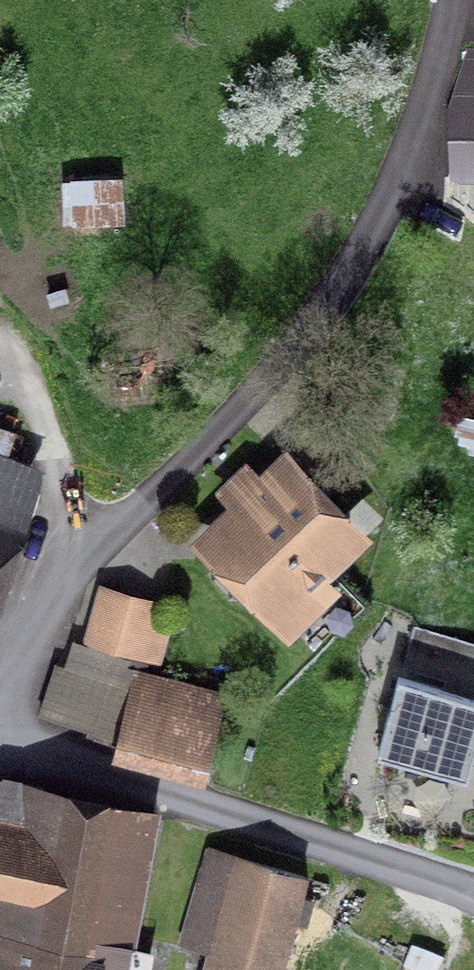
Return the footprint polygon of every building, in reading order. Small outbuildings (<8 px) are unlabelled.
[(452,95),(473,95),(473,51),(467,51),(452,95)] [(452,95),(452,174),(473,173),(473,95),(452,95)] [(125,229),(120,177),(61,182),(66,234),(125,229)] [(375,542),(274,444),(179,543),(280,640),(375,542)] [(42,472),(0,456),(0,584),(42,472)] [(155,603),(98,587),(82,648),(156,668),(166,629),(149,624),(155,603)] [(204,775),(225,698),(72,650),(38,717),(204,775)] [(377,758),(467,783),(473,758),(473,705),(398,683),(377,758)] [(159,811),(19,781),(9,825),(0,823),(0,969),(124,969),(159,811)] [(9,825),(19,781),(0,782),(0,823),(9,825)] [(203,855),(173,951),(202,961),(199,969),(278,969),(305,887),(203,855)]
